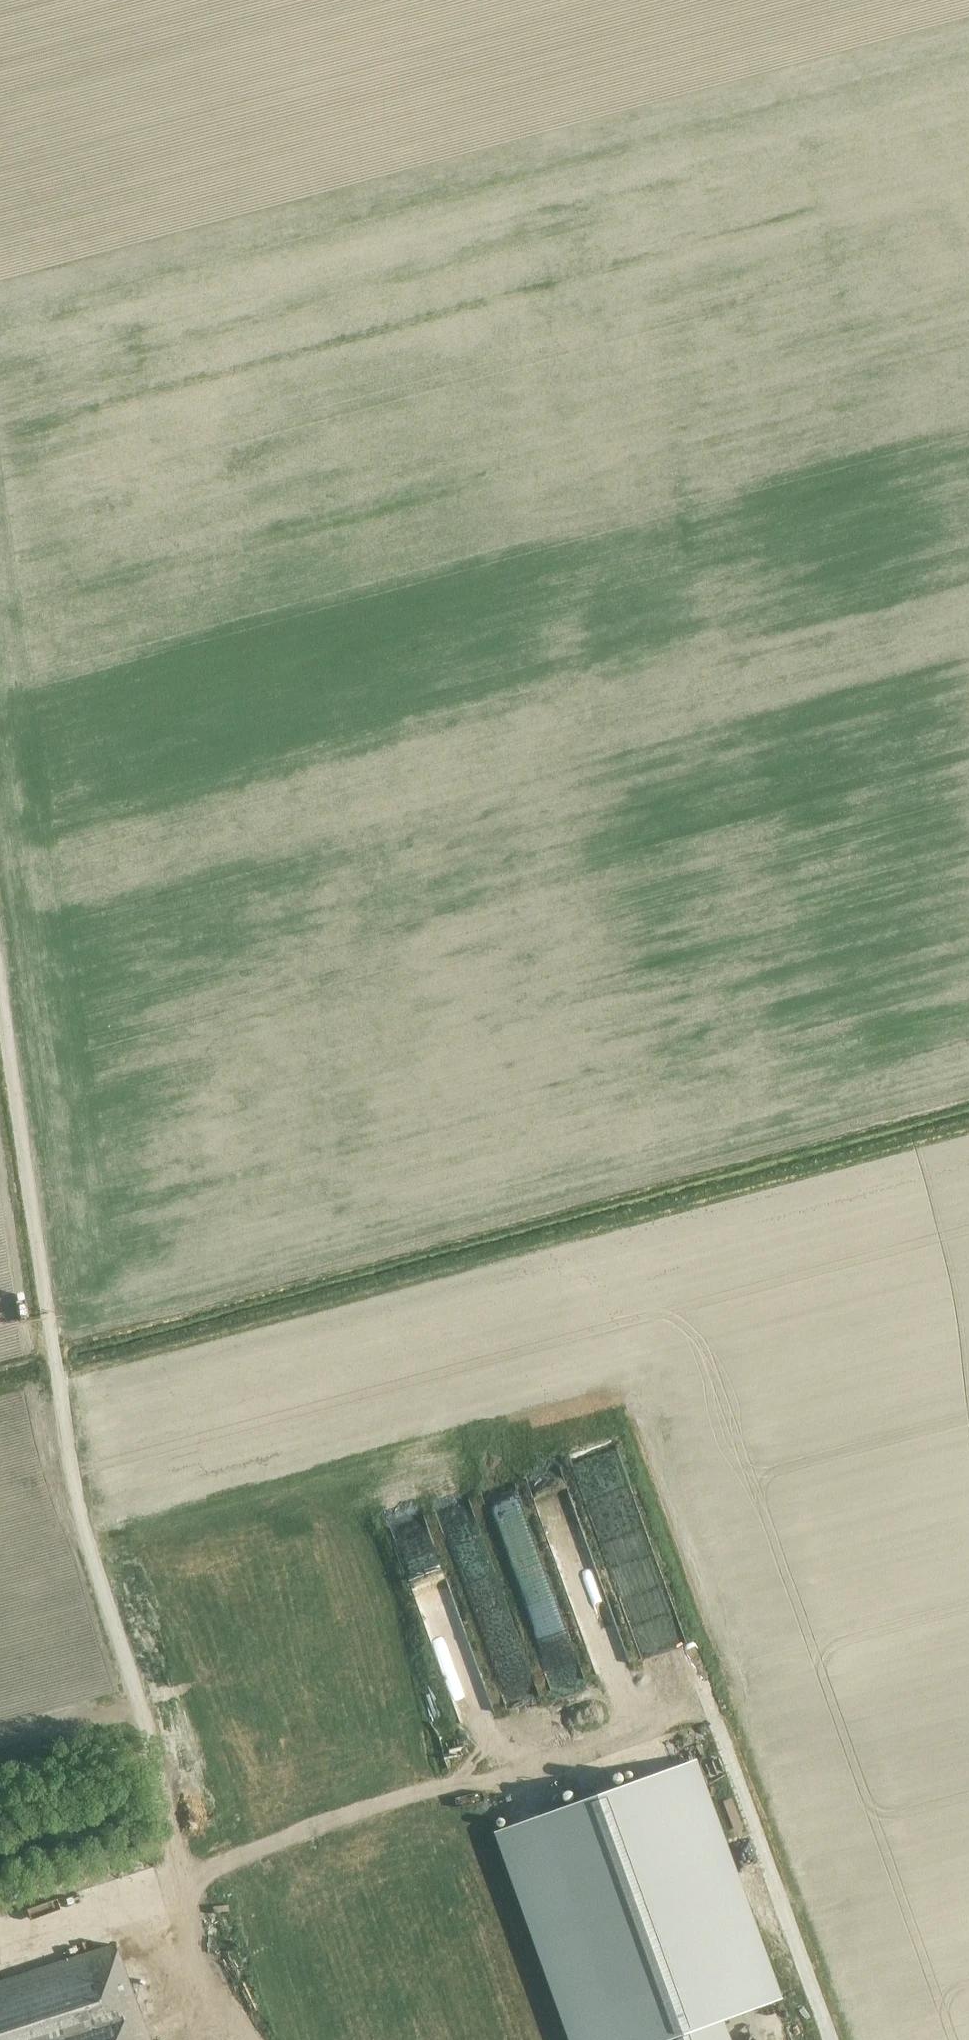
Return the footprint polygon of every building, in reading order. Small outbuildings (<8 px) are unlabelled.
[(492,1831),(567,2039),(730,2039),(722,2020),(781,1999),(695,1759),(492,1831)] [(150,1841),(137,1845),(141,1857),(154,1853),(150,1841)] [(114,1945),(0,1982),(0,2039),(150,2039),(118,1950),(116,1951),(114,1945)]
